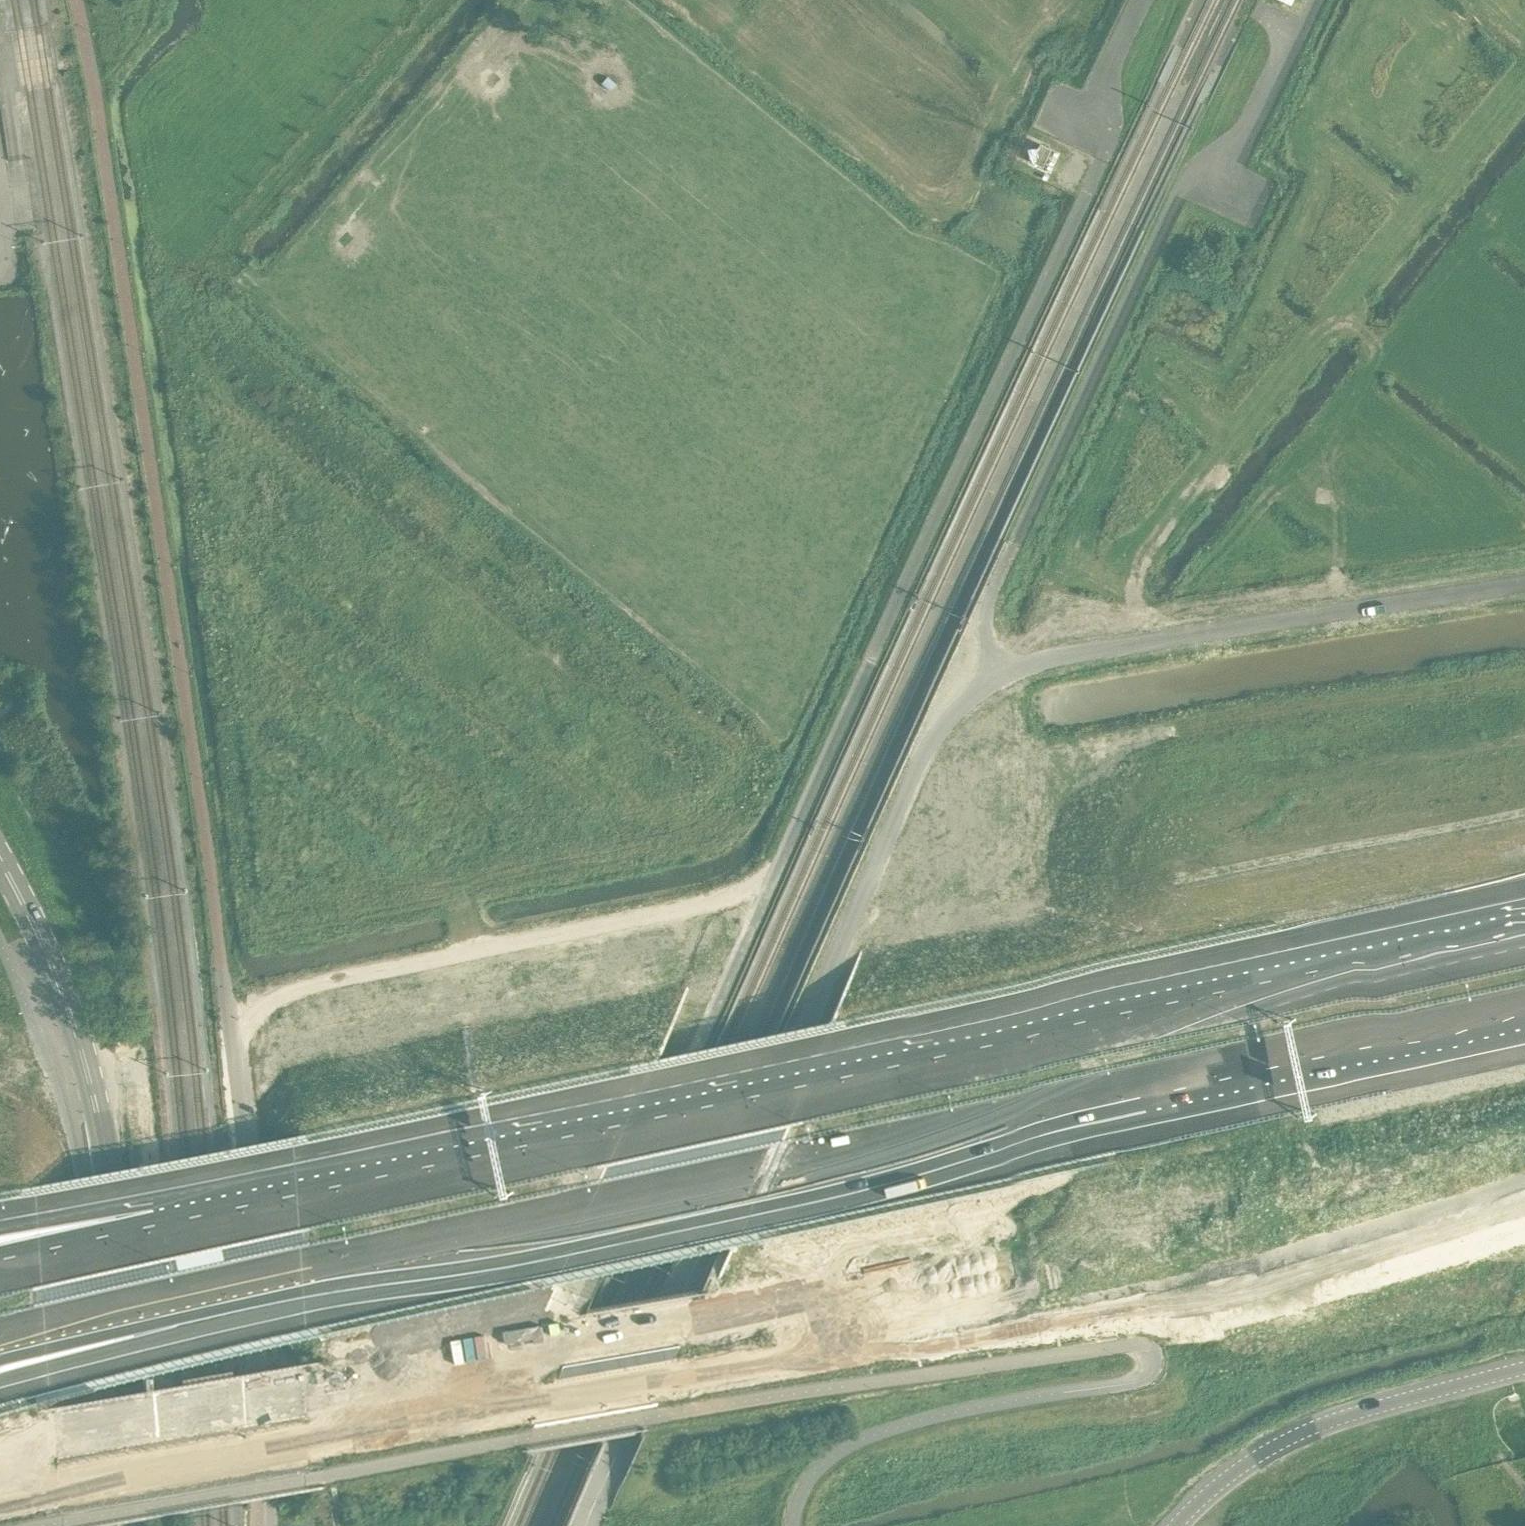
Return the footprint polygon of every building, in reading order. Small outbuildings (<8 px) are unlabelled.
[(1040,141),(1032,159),(1042,164),(1051,146),(1040,141)]
